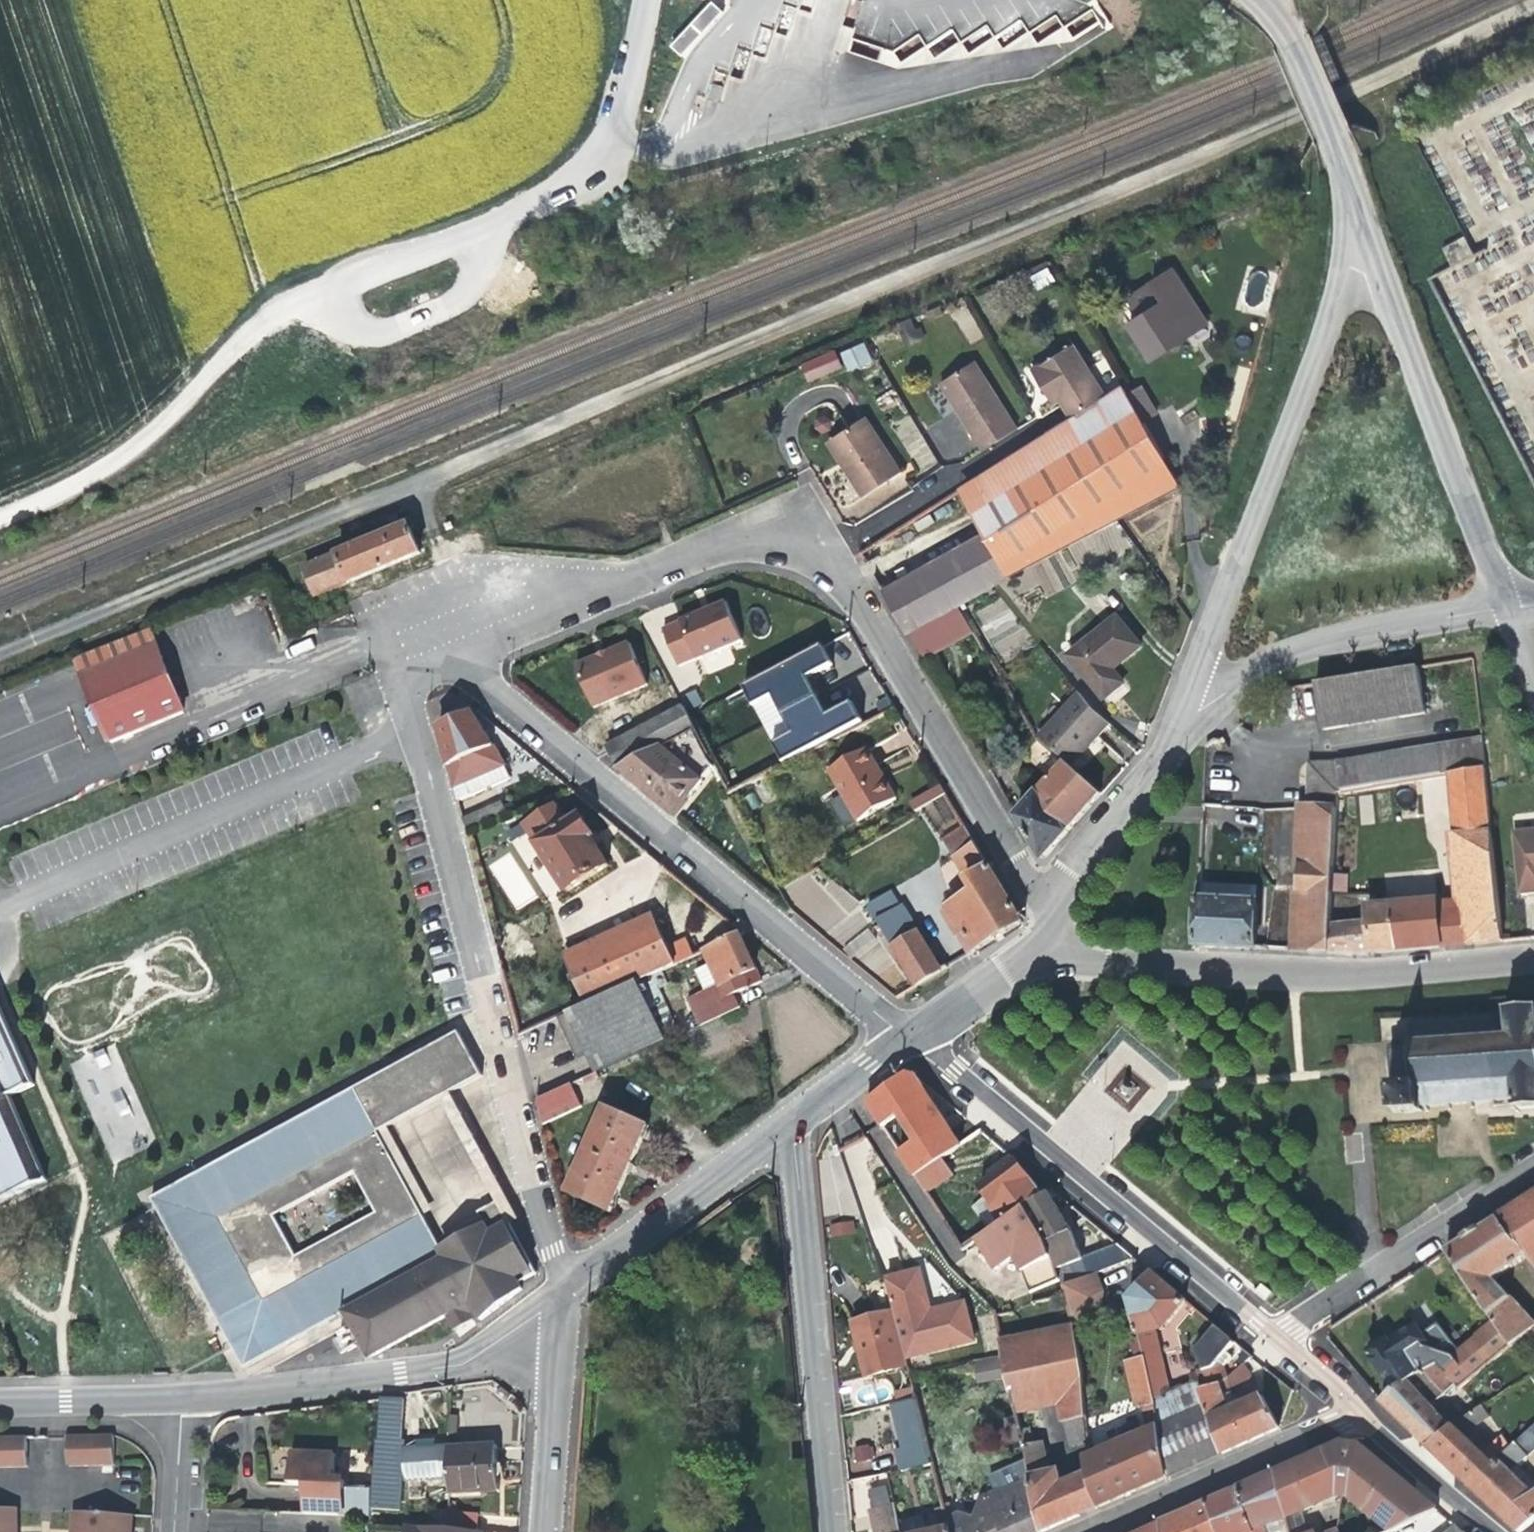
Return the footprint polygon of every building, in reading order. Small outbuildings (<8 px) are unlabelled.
[(704,26),(718,9),(709,1),(695,18),(704,26)] [(1452,264),(1473,253),(1464,235),(1442,246),(1452,264)] [(1207,314),(1175,265),(1150,281),(1162,299),(1127,322),(1151,360),(1181,340),(1194,332),(1190,325),(1207,314)] [(1030,274),(1035,289),(1054,282),(1049,267),(1030,274)] [(900,321),(906,342),(920,338),(914,318),(900,321)] [(864,341),(838,351),(847,373),(873,363),(864,341)] [(1073,418),(1106,397),(1071,343),(1032,368),(1045,388),(1051,384),(1060,397),(1073,418)] [(807,383),(842,368),(833,349),(799,364),(807,383)] [(975,363),(942,384),(970,428),(985,452),(1017,431),(975,363)] [(1051,384),(1045,388),(1049,395),(1053,401),(1060,397),(1051,384)] [(983,527),(986,533),(1013,577),(1182,484),(1146,422),(1128,393),(1124,385),(1106,397),(1073,418),(975,479),(998,518),(983,527)] [(1141,385),(1128,393),(1146,422),(1159,415),(1141,385)] [(902,472),(867,415),(833,436),(849,463),(845,465),(864,496),(902,472)] [(849,463),(833,436),(829,439),(840,457),(845,465),(849,463)] [(974,511),(983,527),(998,518),(975,479),(960,488),(974,511)] [(398,531),(336,556),(347,583),(409,558),(406,549),(398,531)] [(1013,577),(986,533),(885,591),(910,633),(962,604),(1013,577)] [(347,583),(336,556),(294,574),(305,601),(326,592),(347,583)] [(729,604),(684,623),(684,624),(700,661),(701,662),(745,644),(729,604)] [(962,604),(910,633),(925,659),(977,630),(962,604)] [(1118,614),(1067,657),(1106,703),(1128,685),(1116,670),(1129,659),(1145,646),(1118,614)] [(682,669),(700,661),(684,624),(666,632),(682,669)] [(171,718),(136,635),(63,665),(98,748),(171,718)] [(646,682),(628,641),(602,652),(574,664),(592,705),(646,682)] [(826,648),(746,689),(757,710),(776,700),(796,738),(777,748),(786,767),(866,726),(856,706),(832,719),(817,690),(812,681),(837,668),(826,648)] [(1419,668),(1317,685),(1325,732),(1367,724),(1428,714),(1419,668)] [(1080,693),(1039,736),(1068,763),(1073,768),(1096,744),(1114,726),(1080,693)] [(757,710),(777,748),(796,738),(776,700),(757,710)] [(438,726),(455,789),(504,768),(475,710),(438,726)] [(610,751),(620,770),(697,731),(686,710),(610,751)] [(717,769),(697,731),(620,770),(650,794),(678,817),(717,769)] [(1337,763),(1337,796),(1376,788),(1446,775),(1486,768),(1482,738),(1337,763)] [(886,773),(872,749),(831,772),(861,826),(902,802),(886,773)] [(1068,763),(1047,785),(1078,823),(1102,796),(1073,768),(1068,763)] [(1336,809),(1337,796),(1337,763),(1309,764),(1307,808),(1336,809)] [(504,768),(455,789),(458,801),(509,779),(504,768)] [(1486,768),(1446,775),(1447,783),(1454,834),(1456,834),(1493,829),(1486,768)] [(1446,775),(1376,788),(1380,807),(1400,804),(1416,795),(1416,793),(1441,787),(1441,784),(1447,783),(1446,775)] [(1078,823),(1047,785),(1017,815),(1032,840),(1044,862),(1078,823)] [(921,812),(948,796),(943,786),(915,802),(921,812)] [(524,823),(535,842),(567,822),(556,804),(524,823)] [(1197,898),(1216,898),(1221,805),(1201,804),(1197,898)] [(1307,808),(1299,950),(1330,951),(1331,925),(1333,882),(1336,817),(1336,809),(1307,808)] [(581,814),(567,822),(535,842),(566,892),(612,864),(598,841),(581,814)] [(1379,819),(1336,817),(1333,882),(1376,883),(1379,819)] [(948,850),(953,858),(977,844),(961,818),(947,826),(958,844),(948,850)] [(1456,834),(1469,942),(1506,939),(1493,829),(1456,834)] [(1514,832),(1522,894),(1533,892),(1533,830),(1514,832)] [(1446,944),(1469,942),(1456,834),(1454,834),(1447,835),(1454,893),(1441,895),(1441,897),(1446,944)] [(990,866),(977,844),(953,858),(966,881),(990,866)] [(535,896),(521,875),(522,874),(508,852),(488,865),(517,908),(535,896)] [(990,866),(966,881),(973,891),(947,906),(974,951),(1002,934),(1023,922),(990,866)] [(950,891),(951,903),(973,891),(966,881),(950,891)] [(877,920),(897,908),(888,893),(868,904),(877,920)] [(1367,921),(1368,950),(1387,949),(1428,946),(1446,944),(1441,897),(1366,905),(1367,921)] [(1258,901),(1216,898),(1197,898),(1194,946),(1228,947),(1256,949),(1258,901)] [(904,904),(897,908),(877,920),(895,949),(921,933),(904,904)] [(562,952),(568,964),(659,923),(653,911),(562,952)] [(1330,951),(1368,950),(1367,921),(1331,925),(1330,951)] [(568,964),(586,1005),(650,976),(677,964),(659,923),(568,964)] [(921,933),(895,949),(917,986),(943,970),(921,933)] [(702,952),(717,983),(724,998),(735,993),(762,980),(751,955),(741,934),(702,952)] [(586,1005),(556,1018),(567,1042),(574,1058),(586,1053),(594,1072),(677,1034),(650,976),(586,1005)] [(724,998),(717,983),(687,996),(699,1023),(740,1004),(735,993),(724,998)] [(1509,1008),(1509,1006),(1505,1006),(1505,1012),(1507,1011),(1508,1016),(1492,1017),(1492,1014),(1488,1014),(1489,1018),(1469,1019),(1469,1016),(1465,1016),(1465,1020),(1447,1021),(1447,1018),(1443,1018),(1443,1021),(1424,1022),(1424,1019),(1420,1019),(1421,1022),(1415,1023),(1415,1021),(1412,1021),(1412,1024),(1409,1024),(1409,1028),(1411,1028),(1413,1044),(1392,1046),(1392,1042),(1388,1042),(1388,1047),(1391,1047),(1394,1113),(1423,1110),(1423,1107),(1432,1106),(1432,1110),(1436,1109),(1436,1106),(1473,1103),(1473,1107),(1477,1106),(1477,1103),(1492,1101),(1492,1105),(1496,1105),(1496,1101),(1512,1100),(1513,1108),(1517,1108),(1517,1111),(1521,1111),(1521,1108),(1533,1107),(1533,1006),(1509,1008)] [(8,1097),(33,1087),(0,1010),(0,1101),(8,1097)] [(353,1088),(375,1128),(385,1123),(479,1072),(457,1031),(353,1088)] [(1128,1112),(1149,1088),(1125,1067),(1104,1091),(1128,1112)] [(960,1145),(943,1116),(918,1075),(908,1072),(891,1085),(866,1103),(914,1176),(943,1157),(960,1145)] [(536,1099),(543,1124),(583,1104),(573,1082),(536,1099)] [(413,1200),(375,1128),(353,1088),(151,1196),(212,1309),(290,1268),(259,1212),(359,1158),(388,1213),(413,1200)] [(0,1101),(0,1202),(45,1182),(8,1097),(0,1101)] [(607,1106),(568,1193),(612,1213),(633,1166),(651,1125),(607,1106)] [(956,1107),(943,1116),(960,1145),(983,1130),(956,1107)] [(385,1123),(375,1128),(413,1200),(420,1212),(431,1206),(385,1123)] [(978,1187),(986,1199),(1004,1223),(1026,1208),(1042,1196),(1027,1175),(1011,1153),(986,1171),(991,1177),(978,1187)] [(956,1176),(943,1157),(914,1176),(926,1195),(956,1176)] [(274,1214),(352,1173),(359,1158),(259,1212),(290,1268),(296,1255),(274,1214)] [(388,1213),(359,1158),(352,1173),(374,1212),(296,1255),(290,1268),(388,1213)] [(1049,1243),(1074,1232),(1061,1210),(1050,1190),(1042,1196),(1026,1208),(1049,1243)] [(1523,1200),(1499,1216),(1527,1257),(1533,1253),(1533,1193),(1523,1200)] [(991,1233),(1004,1223),(986,1199),(973,1208),(991,1233)] [(445,1260),(440,1249),(420,1212),(413,1200),(388,1213),(290,1268),(212,1309),(244,1367),(347,1313),(445,1260)] [(445,1260),(347,1313),(371,1357),(373,1357),(446,1317),(455,1331),(472,1322),(468,1314),(471,1312),(474,1311),(478,1321),(520,1288),(518,1284),(534,1275),(499,1201),(478,1212),(484,1224),(440,1249),(445,1260)] [(1049,1243),(1026,1208),(1004,1223),(991,1233),(978,1242),(996,1266),(1013,1251),(1017,1252),(1029,1287),(1060,1277),(1049,1243)] [(1474,1293),(1496,1278),(1527,1257),(1499,1216),(1476,1232),(1447,1252),(1474,1293)] [(855,1233),(854,1220),(828,1222),(829,1235),(855,1233)] [(1079,1246),(1074,1232),(1049,1243),(1060,1277),(1063,1286),(1135,1259),(1117,1244),(1083,1256),(1079,1246)] [(885,1280),(893,1313),(905,1359),(974,1341),(964,1304),(931,1312),(920,1271),(902,1275),(885,1280)] [(1139,1334),(1156,1331),(1164,1330),(1187,1303),(1167,1286),(1150,1272),(1128,1298),(1139,1334)] [(1496,1278),(1474,1293),(1493,1321),(1511,1348),(1533,1329),(1533,1322),(1533,1321),(1496,1278)] [(1263,1301),(1270,1292),(1260,1284),(1253,1292),(1263,1301)] [(905,1359),(893,1313),(852,1323),(859,1351),(865,1374),(906,1364),(905,1359)] [(1438,1360),(1448,1373),(1465,1359),(1458,1350),(1437,1321),(1421,1333),(1414,1324),(1388,1342),(1387,1339),(1383,1342),(1381,1339),(1377,1339),(1371,1344),(1369,1348),(1370,1350),(1367,1352),(1368,1355),(1380,1375),(1388,1370),(1399,1386),(1415,1376),(1438,1360)] [(1493,1321),(1458,1350),(1465,1359),(1448,1373),(1460,1389),(1511,1348),(1493,1321)] [(1025,1404),(1027,1412),(1060,1406),(1059,1399),(1085,1393),(1083,1371),(1073,1323),(998,1338),(1002,1357),(1007,1377),(1027,1373),(1034,1402),(1025,1404)] [(1202,1370),(1224,1363),(1232,1354),(1228,1349),(1234,1342),(1225,1335),(1215,1326),(1196,1348),(1202,1370)] [(1162,1353),(1156,1331),(1139,1334),(1146,1356),(1159,1353),(1162,1353)] [(1159,1353),(1146,1356),(1151,1385),(1165,1383),(1159,1353)] [(994,1355),(971,1361),(977,1382),(1000,1376),(994,1355)] [(1133,1409),(1141,1406),(1154,1402),(1151,1385),(1146,1356),(1124,1360),(1133,1409)] [(1454,1395),(1460,1389),(1448,1373),(1438,1360),(1415,1376),(1447,1409),(1459,1400),(1454,1395)] [(1227,1377),(1224,1363),(1202,1370),(1207,1385),(1220,1382),(1227,1377)] [(1247,1366),(1227,1377),(1231,1384),(1251,1373),(1247,1366)] [(1388,1370),(1380,1375),(1385,1381),(1392,1392),(1399,1386),(1388,1370)] [(1027,1373),(1007,1377),(1015,1415),(1027,1412),(1025,1404),(1034,1402),(1027,1373)] [(1231,1384),(1227,1377),(1220,1382),(1207,1385),(1198,1389),(1204,1405),(1209,1420),(1246,1403),(1231,1384)] [(1452,1424),(1410,1380),(1392,1392),(1380,1400),(1406,1424),(1428,1444),(1452,1424)] [(1089,1444),(1085,1393),(1059,1399),(1060,1406),(1068,1448),(1089,1444)] [(1264,1395),(1246,1403),(1209,1420),(1220,1454),(1254,1438),(1281,1427),(1264,1395)] [(375,1441),(395,1442),(402,1443),(402,1437),(406,1437),(407,1429),(401,1428),(404,1399),(379,1397),(375,1441)] [(932,1460),(916,1398),(890,1405),(905,1467),(932,1460)] [(1147,1430),(1159,1425),(1154,1402),(1141,1406),(1147,1430)] [(1452,1424),(1428,1444),(1438,1454),(1444,1460),(1472,1438),(1466,1433),(1492,1416),(1483,1404),(1452,1424)] [(1204,1405),(1159,1425),(1167,1477),(1196,1464),(1220,1454),(1209,1420),(1204,1405)] [(1515,1442),(1529,1455),(1533,1451),(1533,1424),(1515,1442)] [(1167,1477),(1159,1425),(1147,1430),(1116,1442),(1088,1454),(1091,1469),(1100,1506),(1138,1490),(1167,1477)] [(1028,1474),(1052,1469),(1044,1439),(1033,1441),(1029,1426),(1018,1429),(1025,1462),(1028,1474)] [(1089,1444),(1088,1454),(1116,1442),(1113,1434),(1089,1444)] [(65,1467),(111,1467),(110,1436),(64,1437),(65,1467)] [(25,1438),(0,1438),(0,1468),(26,1468),(25,1438)] [(1483,1448),(1472,1438),(1444,1460),(1455,1471),(1483,1448)] [(390,1494),(395,1442),(375,1441),(370,1486),(370,1492),(390,1494)] [(449,1477),(448,1448),(436,1448),(436,1441),(427,1442),(418,1442),(418,1450),(406,1450),(407,1479),(449,1477)] [(1339,1484),(1350,1485),(1360,1444),(1341,1442),(1324,1449),(1339,1484)] [(1513,1470),(1529,1455),(1515,1442),(1499,1457),(1513,1470)] [(849,1446),(851,1472),(874,1470),(873,1444),(849,1446)] [(1360,1444),(1350,1485),(1346,1496),(1390,1531),(1391,1531),(1436,1509),(1404,1482),(1360,1444)] [(496,1467),(496,1446),(448,1448),(449,1477),(450,1491),(497,1489),(496,1467)] [(1455,1471),(1470,1484),(1496,1460),(1483,1448),(1455,1471)] [(1339,1484),(1324,1449),(1308,1456),(1287,1465),(1297,1510),(1314,1503),(1317,1506),(1330,1501),(1332,1495),(1339,1494),(1346,1496),(1350,1485),(1339,1484)] [(368,1510),(370,1492),(370,1486),(348,1485),(348,1489),(345,1488),(345,1485),(345,1484),(344,1482),(341,1480),(339,1479),(337,1479),(334,1479),(332,1479),(332,1454),(288,1453),(288,1469),(288,1485),(303,1485),(301,1513),(368,1516),(368,1510)] [(1523,1479),(1499,1457),(1470,1484),(1479,1493),(1490,1503),(1523,1479)] [(948,1521),(950,1525),(951,1531),(1040,1531),(1028,1474),(1025,1462),(990,1478),(997,1494),(987,1499),(991,1509),(977,1514),(975,1520),(962,1515),(948,1521)] [(1287,1465),(1272,1472),(1282,1517),(1297,1510),(1287,1465)] [(1028,1474),(1040,1531),(1042,1531),(1067,1521),(1084,1513),(1079,1492),(1067,1496),(1064,1480),(1061,1467),(1052,1469),(1028,1474)] [(1091,1469),(1064,1480),(1067,1496),(1079,1492),(1084,1513),(1100,1506),(1091,1469)] [(1234,1490),(1250,1529),(1251,1531),(1261,1531),(1260,1527),(1284,1521),(1282,1517),(1272,1472),(1254,1480),(1234,1490)] [(1533,1491),(1533,1490),(1523,1479),(1490,1503),(1502,1514),(1533,1491)] [(1203,1503),(1213,1531),(1251,1531),(1250,1529),(1234,1490),(1217,1497),(1203,1503)] [(1502,1514),(1513,1524),(1519,1530),(1533,1518),(1533,1491),(1502,1514)] [(895,1502),(867,1508),(874,1531),(903,1531),(895,1502)] [(1159,1522),(1162,1531),(1213,1531),(1203,1503),(1159,1522)] [(938,1528),(950,1525),(948,1521),(944,1505),(934,1508),(938,1528)] [(15,1527),(11,1527),(11,1510),(0,1510),(0,1531),(15,1531),(15,1527)] [(480,1530),(481,1513),(449,1510),(448,1528),(480,1530)] [(130,1516),(76,1513),(75,1530),(71,1530),(71,1531),(129,1531),(130,1516)] [(1141,1530),(1141,1531),(1162,1531),(1159,1522),(1141,1530)]
